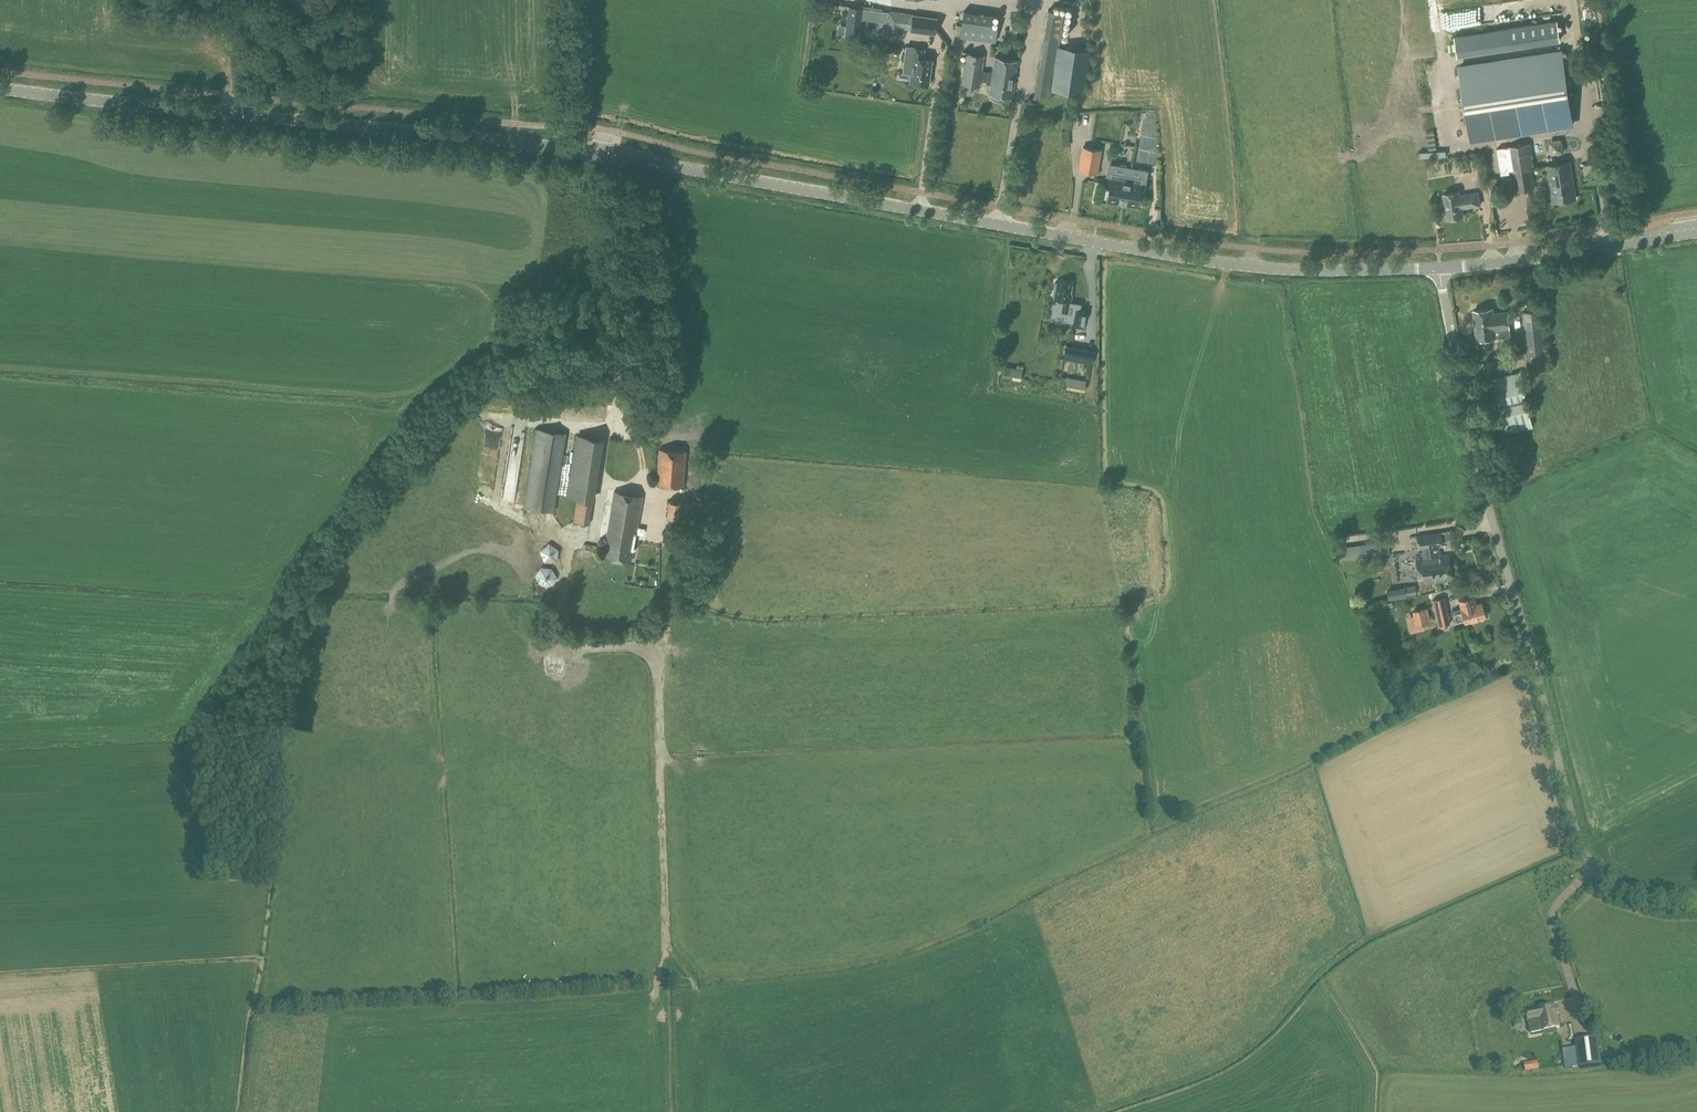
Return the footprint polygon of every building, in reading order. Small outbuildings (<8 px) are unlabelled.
[(861,18),(863,7),(849,6),(845,35),(859,37),(861,18)] [(888,11),(863,7),(861,18),(886,22),(888,11)] [(900,40),(901,29),(911,30),(910,31),(936,35),(938,18),(913,14),(888,10),(888,11),(886,22),(885,38),(900,40)] [(983,14),(974,12),(964,11),(960,38),(995,43),(999,16),(983,14)] [(1047,11),(1044,36),(1043,36),(1035,95),(1051,98),(1052,90),(1070,92),(1075,57),(1057,54),(1058,45),(1065,46),(1066,39),(1059,38),(1062,13),(1047,11)] [(1012,26),(1025,28),(1027,19),(1014,17),(1012,26)] [(1562,42),(1559,21),(1456,37),(1459,60),(1562,42)] [(867,61),(869,44),(859,41),(856,59),(867,61)] [(1091,50),(1065,46),(1058,45),(1057,54),(1075,57),(1070,92),(1085,94),(1091,50)] [(912,73),(915,47),(906,46),(903,72),(912,73)] [(912,73),(910,84),(928,87),(931,60),(924,59),(925,49),(915,47),(912,73)] [(1564,49),(1460,67),(1471,144),(1576,128),(1564,49)] [(966,53),(961,84),(980,87),(985,55),(966,53)] [(995,57),(989,94),(1012,97),(1018,61),(995,57)] [(1547,139),(1547,153),(1560,154),(1561,139),(1547,139)] [(1506,148),(1499,149),(1503,175),(1511,175),(1511,171),(1513,171),(1516,192),(1536,188),(1533,168),(1535,168),(1531,145),(1508,149),(1506,148)] [(1082,146),(1079,160),(1077,170),(1098,174),(1102,150),(1082,146)] [(1129,166),(1143,167),(1144,150),(1129,149),(1129,166)] [(1577,198),(1571,162),(1548,166),(1554,202),(1577,198)] [(1105,197),(1105,199),(1135,204),(1136,202),(1138,202),(1140,195),(1137,194),(1140,177),(1109,172),(1107,188),(1104,188),(1103,196),(1105,197)] [(1462,196),(1461,192),(1444,194),(1446,209),(1445,209),(1446,216),(1447,216),(1448,221),(1466,218),(1464,207),(1466,207),(1466,210),(1482,207),(1480,192),(1462,196)] [(1072,284),(1058,281),(1055,298),(1063,299),(1061,313),(1068,314),(1069,312),(1074,313),(1075,308),(1076,309),(1076,306),(1070,305),(1072,293),(1070,293),(1072,284)] [(1493,308),(1474,310),(1477,339),(1497,337),(1496,329),(1510,328),(1508,311),(1494,313),(1493,308)] [(1548,366),(1542,310),(1523,312),(1529,368),(1548,366)] [(1085,363),(1088,350),(1073,347),(1070,360),(1085,363)] [(1021,381),(1022,369),(1005,366),(1002,377),(1021,381)] [(1526,394),(1521,371),(1494,377),(1499,400),(1500,400),(1507,432),(1533,426),(1526,394)] [(1085,392),(1086,381),(1068,378),(1066,389),(1085,392)] [(555,512),(567,433),(536,428),(524,507),(555,512)] [(510,433),(505,452),(517,455),(521,436),(510,433)] [(604,439),(577,434),(567,497),(594,501),(604,439)] [(657,485),(685,487),(687,451),(659,449),(657,485)] [(631,561),(643,496),(616,491),(603,556),(631,561)] [(577,500),(574,522),(590,524),(593,503),(577,500)] [(691,519),(692,502),(668,500),(667,517),(691,519)] [(1441,532),(1429,534),(1431,548),(1443,546),(1441,532)] [(1418,550),(1425,549),(1430,548),(1431,548),(1429,534),(1417,536),(1418,550)] [(1388,553),(1386,541),(1359,545),(1361,557),(1388,553)] [(545,562),(546,562),(558,562),(559,549),(550,543),(548,544),(541,551),(545,562)] [(596,552),(597,546),(584,544),(583,549),(596,552)] [(1430,548),(1425,549),(1426,557),(1416,559),(1419,585),(1436,582),(1432,557),(1431,557),(1430,548)] [(1432,557),(1436,582),(1452,580),(1448,554),(1432,557)] [(535,576),(536,577),(541,585),(552,586),(558,578),(552,568),(545,567),(541,567),(535,576)] [(1484,596),(1494,593),(1489,580),(1480,583),(1484,596)] [(1387,589),(1388,601),(1407,598),(1405,587),(1387,589)] [(1476,604),(1474,596),(1459,600),(1462,608),(1461,608),(1461,612),(1455,614),(1457,621),(1463,620),(1464,623),(1486,617),(1482,603),(1476,604)] [(1450,624),(1446,604),(1445,604),(1444,598),(1433,601),(1434,607),(1438,627),(1450,624)] [(1416,625),(1428,623),(1427,622),(1430,621),(1427,609),(1425,609),(1425,608),(1413,610),(1416,625)] [(1537,1009),(1526,1012),(1531,1033),(1543,1031),(1557,1028),(1559,1027),(1554,1005),(1537,1009)] [(1544,1037),(1558,1034),(1557,1028),(1543,1031),(1544,1037)] [(1598,1037),(1576,1040),(1577,1047),(1562,1049),(1565,1069),(1579,1068),(1601,1065),(1598,1037)] [(1540,1069),(1538,1061),(1529,1063),(1531,1070),(1540,1069)]
